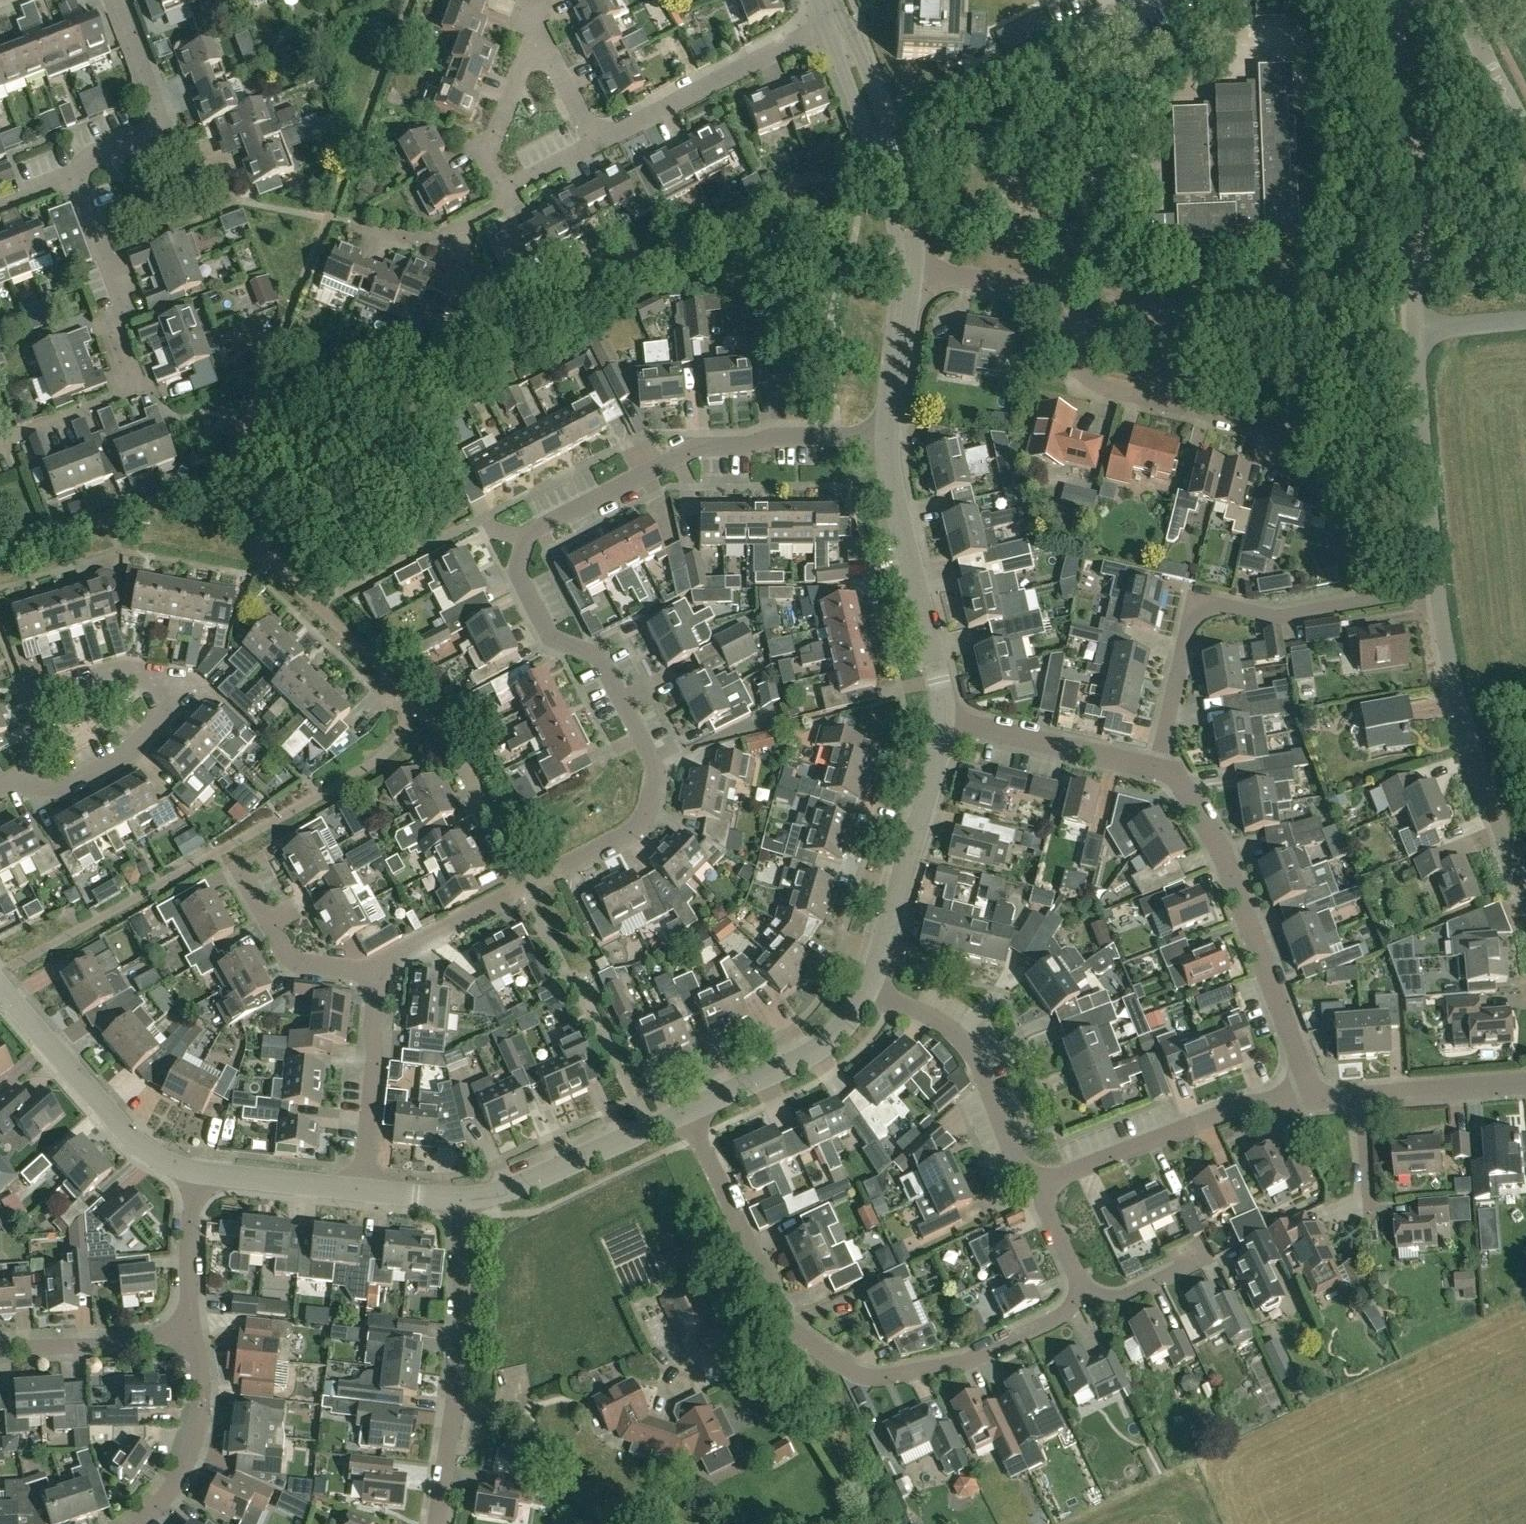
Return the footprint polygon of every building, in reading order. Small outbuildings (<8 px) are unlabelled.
[(76,0),(66,0),(67,3),(89,62),(111,54),(96,16),(84,20),(76,0)] [(165,15),(201,1),(201,0),(159,0),(165,15)] [(478,43),(487,21),(480,18),(485,6),(468,0),(454,0),(442,30),(461,38),(478,43)] [(580,8),(574,11),(584,32),(585,33),(610,20),(610,21),(626,13),(620,0),(576,0),(580,8)] [(783,12),(778,0),(738,0),(747,25),(783,12)] [(897,58),(961,61),(962,53),(985,54),(986,31),(963,30),(964,0),(899,0),(897,58)] [(20,7),(25,19),(45,71),(47,78),(69,70),(55,31),(42,36),(39,28),(43,26),(34,2),(20,7)] [(89,62),(67,3),(58,6),(66,27),(55,31),(69,70),(89,62)] [(1289,4),(1270,4),(1271,15),(1290,14),(1289,4)] [(203,44),(211,41),(215,40),(205,16),(194,20),(203,44)] [(13,47),(25,78),(45,71),(25,19),(16,22),(24,43),(13,47)] [(585,33),(584,32),(576,36),(587,60),(593,57),(598,67),(626,54),(610,21),(610,20),(585,33)] [(1018,22),(996,33),(1005,52),(1028,40),(1018,22)] [(497,50),(478,43),(461,38),(448,72),(478,83),(482,72),(488,74),(497,50)] [(196,87),(224,76),(211,41),(203,44),(176,55),(185,78),(192,75),(196,87)] [(698,61),(706,57),(699,41),(691,45),(698,61)] [(4,86),(25,78),(13,47),(0,52),(0,50),(0,76),(4,86)] [(610,105),(643,88),(626,54),(598,67),(604,79),(598,82),(610,105)] [(1264,240),(1299,239),(1297,175),(1289,175),(1288,154),(1296,154),(1294,121),(1287,121),(1287,101),(1294,100),(1292,67),(1258,68),(1258,88),(1215,90),(1216,109),(1172,111),(1177,244),(1237,241),(1237,228),(1264,227),(1264,240)] [(436,108),(470,121),(479,97),(473,95),(478,83),(448,72),(440,92),(428,87),(421,106),(434,111),(436,108)] [(793,89),(781,94),(792,122),(796,132),(809,127),(806,117),(828,109),(814,74),(791,82),(793,89)] [(234,80),(227,83),(224,76),(196,87),(201,99),(194,102),(203,126),(226,117),(238,112),(238,111),(248,107),(238,82),(234,80)] [(106,91),(110,100),(121,97),(116,81),(98,87),(100,93),(106,91)] [(4,86),(0,88),(0,102),(9,98),(4,86)] [(792,122),(781,94),(770,98),(767,91),(744,100),(757,135),(792,122)] [(268,99),(259,103),(248,107),(238,111),(238,112),(226,117),(234,139),(240,136),(244,149),(273,138),(272,137),(269,129),(278,126),(268,99)] [(84,108),(88,119),(108,112),(103,101),(84,108)] [(47,134),(60,129),(55,114),(41,120),(47,134)] [(329,117),(302,127),(308,143),(335,132),(329,117)] [(406,160),(416,178),(444,164),(438,153),(444,149),(432,127),(421,133),(417,126),(395,138),(399,145),(395,147),(395,152),(399,159),(403,162),(406,160)] [(692,146),(681,152),(699,186),(732,169),(711,128),(689,140),(692,146)] [(0,139),(5,151),(19,145),(15,133),(0,139)] [(251,187),(294,170),(280,134),(272,137),(273,138),(244,149),(249,160),(242,163),(251,187)] [(832,154),(827,143),(804,154),(809,165),(832,154)] [(699,186),(681,152),(669,158),(666,151),(644,163),(665,204),(699,186)] [(443,208),(446,214),(461,206),(457,200),(468,194),(456,172),(450,175),(444,164),(416,178),(427,198),(420,201),(428,216),(443,208)] [(4,184),(15,180),(9,165),(0,169),(0,174),(4,184)] [(588,189),(602,216),(636,199),(619,165),(596,177),(599,183),(588,189)] [(756,176),(742,183),(749,197),(763,190),(756,176)] [(588,189),(577,195),(574,189),(551,200),(554,206),(555,205),(574,242),(588,234),(584,226),(602,216),(588,189)] [(53,224),(75,215),(70,204),(48,212),(53,224)] [(574,242),(555,205),(554,206),(532,217),(535,223),(524,229),(541,262),(575,244),(574,242)] [(17,208),(9,211),(29,263),(50,255),(46,245),(59,240),(57,235),(54,228),(41,233),(38,224),(25,229),(17,208)] [(7,272),(10,281),(32,272),(29,263),(9,211),(0,215),(0,216),(8,236),(0,239),(0,254),(7,272)] [(57,235),(79,226),(75,215),(53,224),(54,228),(57,235)] [(61,246),(83,237),(79,226),(57,235),(59,240),(61,246)] [(510,229),(488,240),(511,284),(543,266),(541,262),(524,229),(513,235),(510,229)] [(191,235),(184,238),(183,237),(153,249),(152,245),(128,254),(134,268),(148,262),(153,277),(161,274),(192,262),(193,262),(201,259),(191,235)] [(65,257),(87,248),(83,237),(61,246),(65,257)] [(358,293),(370,264),(358,259),(360,253),(337,244),(319,288),(320,289),(321,286),(355,299),(358,293)] [(70,268),(92,259),(87,248),(65,257),(70,268)] [(50,255),(29,263),(32,272),(53,264),(50,255)] [(399,293),(410,262),(396,257),(392,266),(384,262),(381,268),(370,264),(358,293),(393,307),(399,293)] [(412,258),(410,262),(399,293),(433,307),(444,278),(433,274),(435,267),(412,258)] [(201,286),(193,262),(192,262),(161,274),(166,287),(144,296),(149,309),(172,300),(171,297),(201,286)] [(485,301),(477,297),(482,286),(458,277),(456,283),(444,278),(433,307),(467,321),(471,312),(479,316),(483,314),(487,305),(485,301)] [(251,283),(255,291),(266,287),(263,279),(251,283)] [(707,338),(703,302),(685,304),(686,315),(689,340),(707,338)] [(141,342),(149,339),(154,353),(200,335),(191,311),(161,323),(160,319),(136,328),(141,342)] [(691,362),(689,340),(686,315),(675,316),(676,331),(675,331),(679,363),(691,362)] [(1008,360),(1013,326),(968,319),(964,343),(950,340),(945,373),(973,378),(977,355),(1008,360)] [(34,353),(43,377),(88,359),(83,345),(91,342),(86,329),(63,338),(64,341),(34,353)] [(200,335),(154,353),(160,367),(152,370),(157,383),(180,374),(179,371),(209,359),(200,335)] [(762,337),(744,338),(746,355),(752,354),(754,370),(766,369),(762,337)] [(662,404),(684,402),(680,367),(669,368),(667,342),(656,344),(662,404)] [(662,404),(656,344),(643,345),(646,371),(636,372),(640,407),(662,404)] [(754,391),(756,387),(755,377),(752,374),(749,374),(748,360),(735,361),(733,347),(725,348),(730,397),(752,395),(751,391),(754,391)] [(722,398),(730,397),(725,348),(716,349),(718,363),(704,365),(708,405),(722,404),(722,398)] [(608,351),(596,357),(602,368),(614,362),(608,351)] [(589,352),(578,357),(583,367),(586,373),(597,368),(589,352)] [(342,358),(334,354),(329,366),(341,371),(344,363),(342,358)] [(83,393),(107,384),(102,371),(94,374),(88,359),(43,377),(52,401),(82,390),(83,393)] [(631,395),(615,365),(604,371),(619,401),(631,395)] [(196,381),(204,393),(221,382),(214,370),(196,381)] [(543,389),(555,383),(549,372),(538,378),(543,389)] [(568,409),(584,441),(606,430),(596,411),(614,401),(608,389),(600,375),(591,379),(598,394),(589,398),(568,409)] [(526,402),(517,387),(508,392),(516,407),(526,402)] [(507,412),(516,407),(508,392),(499,396),(507,412)] [(473,405),(466,408),(472,420),(478,416),(473,405)] [(133,425),(150,470),(174,461),(162,431),(167,429),(158,406),(144,411),(147,420),(133,425)] [(1093,467),(1100,441),(1069,433),(1073,414),(1040,406),(1028,457),(1061,465),(1062,460),(1093,467)] [(548,419),(565,451),(584,441),(568,409),(548,419)] [(544,462),(565,451),(548,419),(537,425),(533,417),(523,422),(528,430),(544,462)] [(113,476),(98,435),(91,437),(84,419),(71,424),(82,451),(67,457),(80,489),(113,476)] [(150,470),(133,425),(118,431),(115,422),(102,427),(104,432),(98,435),(113,476),(116,483),(150,470)] [(951,442),(953,430),(928,426),(926,438),(951,442)] [(1169,479),(1177,444),(1154,438),(1155,434),(1135,429),(1130,451),(1115,447),(1107,479),(1128,484),(1132,470),(1151,474),(1150,478),(1166,482),(1167,478),(1169,479)] [(544,462),(528,430),(507,440),(524,473),(544,462)] [(80,489),(67,457),(54,462),(43,434),(30,440),(41,469),(44,468),(55,498),(80,489)] [(504,483),(524,473),(507,440),(497,446),(492,437),(482,442),(487,451),(504,483)] [(962,454),(960,445),(926,453),(931,474),(986,461),(989,460),(986,448),(962,454)] [(995,460),(1010,456),(1008,449),(993,452),(995,460)] [(504,483),(487,451),(467,461),(463,453),(448,462),(460,486),(475,479),(483,494),(504,483)] [(1014,475),(1010,456),(995,460),(999,479),(1014,475)] [(1214,504),(1223,465),(1198,459),(1188,501),(1176,499),(1166,542),(1173,544),(1178,539),(1180,531),(1183,532),(1188,512),(1195,514),(1198,500),(1214,504)] [(936,494),(936,496),(970,488),(968,480),(989,475),(986,461),(931,474),(933,481),(930,481),(928,484),(930,492),(933,494),(936,494)] [(1245,536),(1251,512),(1239,509),(1249,471),(1223,465),(1214,504),(1226,507),(1223,521),(1234,523),(1232,533),(1245,536)] [(1254,503),(1238,569),(1262,574),(1266,560),(1270,561),(1271,558),(1276,560),(1280,544),(1274,542),(1279,523),(1306,529),(1311,507),(1317,508),(1321,493),(1305,489),(1304,495),(1275,488),(1270,507),(1254,503)] [(756,509),(746,509),(746,545),(769,545),(769,509),(766,509),(766,506),(756,506),(756,509)] [(815,545),(815,508),(792,509),(792,545),(812,545),(815,545)] [(815,545),(815,566),(815,568),(828,567),(827,545),(838,544),(838,537),(850,537),(849,520),(838,520),(838,508),(815,508),(815,545)] [(724,545),(723,509),(700,510),(700,545),(724,545)] [(746,509),(723,509),(724,545),(746,545),(746,509)] [(780,545),(792,545),(792,509),(769,509),(769,545),(769,555),(780,554),(780,545)] [(1024,522),(1022,509),(992,516),(989,513),(981,515),(980,519),(978,519),(976,511),(942,519),(947,540),(993,529),(1024,522)] [(648,520),(627,530),(644,562),(656,555),(659,561),(668,557),(648,520)] [(986,566),(988,566),(1031,555),(1027,540),(997,547),(993,529),(947,540),(952,562),(983,555),(986,566)] [(627,530),(607,541),(632,588),(641,584),(632,568),(644,562),(627,530)] [(624,593),(632,588),(607,541),(587,551),(603,583),(615,577),(624,593)] [(603,583),(587,551),(566,562),(574,578),(564,584),(580,615),(597,607),(588,591),(603,583)] [(445,587),(476,571),(466,552),(427,571),(434,583),(428,586),(432,594),(445,587)] [(706,587),(699,554),(685,558),(692,590),(706,587)] [(1031,555),(988,566),(991,577),(958,585),(963,606),(1018,593),(1014,574),(1034,569),(1031,555)] [(400,587),(422,575),(416,564),(394,576),(400,587)] [(828,567),(815,568),(815,573),(816,573),(817,584),(847,579),(846,565),(828,567)] [(691,590),(686,566),(672,573),(677,597),(691,590)] [(815,568),(815,566),(808,566),(804,570),(804,584),(815,584),(815,573),(815,568)] [(153,638),(156,618),(163,582),(162,581),(148,580),(150,573),(128,569),(123,597),(134,599),(132,613),(146,616),(142,636),(153,638)] [(1115,579),(1111,599),(1159,610),(1164,589),(1142,584),(1144,573),(1129,569),(1126,581),(1115,579)] [(121,637),(108,595),(113,592),(116,587),(117,581),(115,576),(110,572),(104,571),(99,573),(95,577),(93,582),(89,583),(88,580),(78,583),(81,590),(91,624),(104,620),(110,640),(121,637)] [(476,571),(445,587),(455,606),(439,614),(445,625),(468,613),(462,603),(486,590),(476,571)] [(770,584),(770,574),(756,574),(756,585),(770,584)] [(770,574),(770,584),(784,584),(784,574),(770,574)] [(187,586),(186,586),(172,584),(173,577),(163,575),(162,581),(163,582),(156,618),(169,620),(166,640),(176,642),(178,635),(180,622),(179,622),(187,586)] [(741,578),(725,578),(725,589),(741,589),(741,578)] [(1273,580),(1275,592),(1291,590),(1289,578),(1273,580)] [(187,579),(186,586),(187,586),(179,622),(180,622),(194,625),(191,637),(190,644),(200,646),(204,626),(203,626),(210,590),(209,590),(196,588),(197,581),(187,579)] [(81,627),(87,646),(97,643),(91,624),(81,590),(78,583),(55,590),(58,597),(58,596),(68,631),(81,627)] [(211,584),(209,590),(210,590),(203,626),(204,626),(217,629),(214,649),(224,651),(235,588),(211,584)] [(377,590),(363,597),(375,622),(390,614),(381,597),(377,590)] [(768,602),(792,602),(792,590),(768,590),(768,602)] [(1022,592),(1018,593),(963,606),(968,628),(1002,620),(999,609),(1025,602),(1022,592)] [(74,651),(68,631),(58,596),(58,597),(44,601),(42,594),(32,596),(35,603),(45,638),(58,634),(64,653),(74,651)] [(825,627),(860,619),(854,596),(802,609),(804,618),(822,614),(825,627)] [(1159,610),(1111,599),(1106,621),(1101,619),(1098,631),(1123,637),(1125,626),(1154,632),(1159,610)] [(51,657),(45,638),(35,603),(21,607),(19,600),(9,603),(12,612),(17,629),(22,645),(35,641),(41,660),(51,657)] [(669,617),(648,627),(657,647),(702,624),(714,618),(710,610),(694,618),(685,601),(666,610),(669,617)] [(1015,629),(1042,623),(1039,611),(1012,617),(1015,629)] [(12,612),(1,615),(6,632),(17,629),(12,612)] [(463,654),(468,651),(507,631),(497,612),(466,628),(472,640),(459,646),(463,654)] [(285,639),(285,638),(275,629),(280,623),(273,616),(243,647),(243,648),(229,662),(238,671),(230,679),(229,678),(218,690),(227,699),(247,679),(260,665),(285,639)] [(813,654),(865,642),(860,619),(825,627),(829,640),(811,645),(813,653),(813,654)] [(979,673),(1027,661),(1022,640),(1057,631),(1054,620),(1042,623),(1015,629),(1017,641),(973,651),(979,673)] [(1307,642),(1340,637),(1337,621),(1305,626),(1307,642)] [(180,622),(178,635),(191,637),(194,625),(180,622)] [(708,636),(702,624),(657,647),(667,667),(699,650),(697,647),(706,643),(708,636)] [(722,653),(750,638),(742,624),(714,639),(722,653)] [(450,636),(445,625),(436,630),(410,643),(417,656),(452,638),(450,636)] [(1144,677),(1149,655),(1128,650),(1131,639),(1071,625),(1068,638),(1098,645),(1094,665),(1144,677)] [(1268,662),(1286,659),(1281,628),(1263,631),(1268,662)] [(1362,671),(1405,664),(1400,630),(1374,634),(1373,630),(1347,634),(1350,652),(1359,650),(1362,671)] [(493,663),(517,651),(507,631),(468,651),(477,671),(470,674),(476,685),(498,674),(493,663)] [(260,665),(270,675),(257,689),(264,696),(272,687),(302,656),(303,656),(292,646),(297,640),(290,633),(285,638),(285,639),(260,665)] [(750,638),(722,653),(730,668),(758,654),(750,638)] [(767,644),(770,655),(788,650),(785,639),(767,644)] [(836,672),(870,664),(865,642),(813,654),(813,653),(801,656),(803,666),(833,659),(836,672)] [(216,668),(227,657),(228,652),(224,651),(214,650),(207,659),(216,668)] [(74,651),(64,653),(65,657),(69,671),(79,668),(74,651)] [(1205,678),(1254,671),(1253,662),(1238,665),(1236,651),(1202,657),(1205,678)] [(1050,656),(1043,693),(1057,695),(1065,653),(1050,656)] [(187,666),(197,668),(199,656),(188,654),(187,666)] [(315,678),(314,678),(304,668),(309,663),(302,656),(272,687),(282,697),(268,712),(276,719),(289,705),(289,704),(315,678)] [(198,672),(206,679),(216,668),(207,659),(198,672)] [(1037,659),(1027,661),(979,673),(984,694),(1032,683),(1030,674),(1040,671),(1037,659)] [(870,664),(836,672),(839,685),(821,689),(826,711),(850,705),(847,694),(876,687),(870,664)] [(1108,677),(1105,690),(1139,698),(1144,677),(1094,665),(1087,664),(1086,672),(1108,677)] [(1277,701),(1275,690),(1258,692),(1254,671),(1205,678),(1209,700),(1247,694),(1249,706),(1277,701)] [(518,698),(524,709),(556,692),(545,672),(514,688),(508,675),(491,684),(502,706),(518,698)] [(678,688),(688,708),(741,681),(737,674),(727,678),(725,674),(714,680),(710,672),(678,688)] [(285,728),(293,735),(296,732),(297,731),(306,721),(331,694),(321,685),(326,680),(319,673),(314,678),(315,678),(289,704),(289,705),(299,714),(285,728)] [(777,680),(761,683),(765,699),(781,696),(777,680)] [(741,681),(688,708),(698,728),(709,722),(714,733),(750,714),(747,708),(753,705),(741,681)] [(1075,713),(1080,685),(1065,682),(1059,710),(1075,713)] [(1134,719),(1139,698),(1105,690),(1091,687),(1089,695),(1103,698),(1100,712),(1102,712),(1100,719),(1116,723),(1118,716),(1134,719)] [(339,722),(349,712),(338,701),(343,696),(336,689),(331,694),(306,721),(297,731),(296,732),(308,742),(311,738),(326,752),(327,751),(348,730),(339,722)] [(227,700),(245,717),(261,699),(253,691),(244,700),(236,691),(227,700)] [(514,730),(518,737),(566,712),(556,692),(524,709),(530,721),(514,730)] [(1281,701),(1277,701),(1249,706),(1251,719),(1247,720),(1247,718),(1212,724),(1216,746),(1265,738),(1261,718),(1283,714),(1281,701)] [(1404,718),(1408,717),(1406,702),(1362,710),(1369,750),(1386,747),(1387,750),(1409,746),(1404,718)] [(231,763),(256,737),(238,721),(230,729),(207,707),(197,717),(191,712),(185,720),(190,725),(217,750),(217,749),(231,763)] [(575,716),(570,719),(566,712),(518,737),(508,743),(512,752),(539,738),(545,749),(582,730),(575,716)] [(231,763),(217,749),(217,750),(190,725),(181,735),(175,730),(168,737),(174,742),(200,766),(210,757),(225,770),(231,763)] [(826,769),(868,781),(871,771),(866,769),(869,759),(857,755),(862,740),(829,731),(819,728),(815,745),(832,749),(826,769)] [(348,730),(327,751),(334,757),(359,741),(348,730)] [(590,745),(582,730),(545,749),(551,762),(535,770),(545,790),(572,776),(566,766),(588,754),(585,748),(590,745)] [(1262,773),(1274,771),(1294,768),(1291,754),(1268,758),(1265,738),(1216,746),(1220,767),(1254,762),(1254,760),(1260,760),(1262,773)] [(197,797),(207,787),(208,788),(215,780),(200,766),(174,742),(164,752),(158,748),(151,755),(180,782),(172,791),(189,807),(198,798),(197,797)] [(1315,767),(1308,749),(1294,754),(1300,772),(1315,767)] [(737,782),(749,784),(754,760),(718,753),(716,765),(711,764),(709,775),(692,772),(689,783),(684,782),(682,792),(726,801),(729,790),(735,791),(737,782)] [(401,794),(411,812),(450,792),(446,783),(441,786),(436,776),(425,782),(418,768),(387,784),(394,798),(401,794)] [(1288,783),(1296,782),(1294,768),(1274,771),(1276,782),(1237,788),(1241,810),(1289,803),(1291,802),(1288,783)] [(810,797),(833,804),(836,793),(857,799),(860,789),(865,791),(868,781),(826,769),(821,784),(801,778),(797,793),(810,797)] [(1023,793),(1027,776),(999,769),(996,781),(969,774),(962,804),(1001,814),(1007,789),(1023,793)] [(153,821),(158,830),(178,819),(166,798),(156,804),(137,770),(115,781),(118,788),(136,819),(141,828),(153,821)] [(1444,810),(1434,784),(1419,790),(1413,774),(1379,787),(1391,816),(1405,811),(1416,838),(1450,825),(1449,821),(1451,821),(1452,818),(1449,811),(1446,810),(1444,810)] [(1089,829),(1098,792),(1071,785),(1062,822),(1089,829)] [(141,828),(136,819),(118,788),(106,795),(102,788),(94,793),(98,800),(115,831),(128,824),(138,842),(146,837),(141,828)] [(239,790),(233,797),(250,813),(260,801),(253,795),(249,799),(239,790)] [(441,821),(455,814),(450,804),(455,801),(450,792),(411,812),(416,823),(409,827),(418,845),(429,839),(446,830),(441,821)] [(724,812),(726,801),(682,792),(680,802),(686,803),(684,814),(705,818),(702,837),(706,839),(726,851),(726,850),(733,814),(724,812)] [(851,843),(854,833),(848,831),(851,820),(830,814),(833,804),(810,797),(804,816),(799,815),(795,826),(798,827),(808,830),(851,843)] [(1131,837),(1140,851),(1170,833),(1157,812),(1138,824),(1131,812),(1133,800),(1118,797),(1110,828),(1120,844),(1131,837)] [(1297,803),(1301,819),(1328,813),(1325,797),(1297,803)] [(115,831),(98,800),(85,806),(82,800),(73,804),(77,811),(95,843),(107,835),(117,853),(125,848),(115,831)] [(1289,803),(1241,810),(1244,832),(1279,827),(1277,813),(1291,811),(1289,803)] [(104,860),(95,843),(77,811),(64,818),(61,811),(51,816),(71,851),(60,857),(72,878),(83,872),(78,863),(91,856),(95,865),(104,860)] [(1291,839),(1323,830),(1319,818),(1288,826),(1291,839)] [(300,831),(306,840),(284,853),(290,862),(285,865),(289,873),(328,852),(337,847),(328,830),(327,831),(321,819),(300,831)] [(1,834),(17,865),(18,865),(31,859),(40,876),(60,866),(49,845),(37,851),(23,823),(10,829),(6,823),(0,826),(0,833),(1,834)] [(1012,848),(1016,832),(989,825),(986,836),(956,828),(949,856),(991,867),(996,844),(1012,848)] [(792,859),(815,866),(818,856),(839,862),(843,851),(848,852),(851,843),(808,830),(798,827),(795,826),(793,826),(784,857),(792,859)] [(470,843),(465,833),(451,840),(446,830),(429,839),(418,845),(427,863),(425,864),(430,874),(433,873),(480,848),(475,840),(470,843)] [(1304,848),(1326,842),(1323,830),(1291,839),(1294,850),(1290,853),(1257,865),(1265,886),(1311,869),(1304,848)] [(706,839),(696,849),(680,833),(672,841),(668,838),(661,845),(692,875),(707,860),(712,866),(727,851),(726,851),(706,839)] [(1021,843),(1042,848),(1044,838),(1024,833),(1021,843)] [(1183,855),(1170,833),(1140,851),(1150,867),(1131,878),(1142,897),(1168,886),(1163,877),(1164,876),(1160,869),(1183,855)] [(18,865),(17,865),(1,834),(0,835),(0,875),(10,869),(19,887),(28,883),(18,865)] [(1096,869),(1103,838),(1087,834),(1080,865),(1096,869)] [(787,845),(764,838),(761,850),(784,856),(787,845)] [(696,894),(685,884),(692,875),(661,845),(654,852),(657,856),(650,864),(680,894),(668,903),(686,929),(698,921),(686,904),(696,894)] [(470,878),(485,870),(480,861),(485,858),(480,848),(433,873),(442,890),(437,893),(445,909),(478,892),(470,878)] [(1449,910),(1480,898),(1464,858),(1447,865),(1441,851),(1415,862),(1422,880),(1435,875),(1449,910)] [(324,879),(329,888),(350,876),(340,858),(333,862),(328,852),(289,873),(294,882),(300,880),(305,889),(324,879)] [(791,891),(833,904),(836,894),(830,892),(833,882),(812,875),(815,866),(792,859),(789,869),(797,871),(791,891)] [(960,873),(940,869),(936,884),(956,889),(957,885),(959,875),(960,873)] [(1273,907),(1301,896),(1305,908),(1331,898),(1327,886),(1319,889),(1311,869),(1265,886),(1273,907)] [(611,877),(631,917),(641,912),(647,923),(667,913),(653,886),(643,892),(633,872),(623,877),(620,872),(611,877)] [(321,929),(359,907),(370,901),(365,893),(361,895),(354,883),(359,880),(355,873),(350,876),(329,888),(334,897),(316,908),(321,918),(316,920),(321,929)] [(959,875),(957,885),(971,888),(974,878),(959,875)] [(982,875),(979,886),(988,888),(986,900),(997,903),(1003,880),(982,875)] [(620,923),(631,917),(611,877),(602,882),(605,887),(595,891),(603,908),(590,915),(603,940),(620,931),(622,927),(620,923)] [(180,936),(222,912),(211,893),(195,902),(189,890),(156,909),(164,925),(171,921),(180,936)] [(830,914),(833,904),(791,891),(786,909),(781,908),(778,920),(811,939),(822,922),(825,912),(830,914)] [(1208,918),(1204,908),(1208,907),(1209,904),(1205,893),(1202,892),(1198,893),(1198,892),(1169,903),(1165,892),(1139,902),(1145,918),(1164,910),(1173,932),(1208,918)] [(1281,929),(1289,950),(1336,932),(1333,924),(1329,911),(1335,909),(1331,898),(1305,908),(1309,918),(1281,929)] [(22,908),(28,918),(42,911),(36,900),(22,908)] [(919,946),(941,951),(953,903),(944,901),(941,915),(928,912),(919,946)] [(11,903),(1,908),(6,917),(16,911),(11,903)] [(974,908),(966,906),(953,903),(941,951),(944,952),(943,956),(954,959),(955,955),(962,956),(974,908)] [(1005,967),(1013,933),(1009,932),(1014,911),(1012,906),(997,903),(991,927),(983,961),(1005,967)] [(713,911),(721,925),(731,919),(723,905),(713,911)] [(355,934),(361,944),(368,955),(400,937),(392,925),(382,931),(376,922),(370,925),(359,907),(321,929),(326,938),(331,935),(336,945),(355,934)] [(962,956),(983,961),(991,927),(978,924),(982,910),(974,908),(962,956)] [(1483,909),(1459,919),(1447,924),(1449,940),(1452,940),(1454,958),(1465,957),(1467,985),(1507,981),(1505,953),(1497,953),(1496,936),(1490,937),(1489,925),(1483,909)] [(190,969),(195,966),(213,956),(207,946),(233,932),(222,912),(180,936),(190,954),(184,957),(190,969)] [(407,915),(415,930),(421,927),(412,912),(407,915)] [(1021,933),(1033,940),(1045,920),(1033,912),(1021,933)] [(1040,967),(1041,968),(1025,979),(1038,997),(1085,964),(1075,950),(1066,948),(1062,951),(1053,938),(1063,922),(1049,913),(1045,920),(1033,940),(1045,947),(1048,953),(1037,961),(1041,966),(1040,967)] [(772,943),(765,950),(798,980),(805,972),(801,969),(809,961),(799,952),(811,939),(778,920),(776,919),(767,928),(769,930),(764,935),(772,943)] [(1104,946),(1116,940),(1105,919),(1093,926),(1104,946)] [(716,930),(720,939),(740,930),(735,921),(716,930)] [(519,970),(528,965),(539,987),(550,981),(531,944),(520,950),(510,930),(491,939),(509,975),(511,978),(520,974),(519,970)] [(1340,945),(1336,932),(1289,950),(1297,970),(1330,958),(1327,950),(1340,945)] [(756,953),(756,938),(735,938),(735,937),(729,937),(729,953),(756,953)] [(500,979),(509,975),(491,939),(473,949),(492,988),(493,987),(496,993),(505,989),(500,979)] [(61,978),(72,997),(103,980),(92,961),(109,951),(103,940),(81,953),(86,964),(61,978)] [(1189,986),(1229,971),(1218,944),(1191,955),(1185,940),(1159,950),(1167,969),(1180,964),(1189,986)] [(1115,944),(1106,950),(1113,960),(1121,959),(1115,944)] [(1356,961),(1363,958),(1359,946),(1347,951),(1351,963),(1356,961)] [(201,978),(214,971),(224,989),(260,970),(265,968),(254,948),(224,964),(219,953),(213,956),(195,966),(201,978)] [(1105,949),(1085,964),(1038,997),(1050,1015),(1079,995),(1074,988),(1087,979),(1084,975),(1092,969),(1095,974),(1101,975),(1112,967),(1113,961),(1113,960),(1106,950),(1105,949)] [(791,987),(798,980),(765,950),(752,965),(742,955),(733,961),(755,992),(768,982),(780,992),(788,984),(791,987)] [(601,972),(610,967),(605,957),(596,963),(601,972)] [(712,989),(730,1029),(740,1025),(738,1020),(747,1016),(741,1001),(755,992),(733,961),(732,962),(729,959),(720,965),(725,974),(728,982),(712,989)] [(1364,981),(1358,962),(1339,968),(1344,987),(1364,981)] [(1398,980),(1418,978),(1416,962),(1392,964),(1398,980)] [(484,998),(482,993),(476,982),(453,964),(444,976),(477,1001),(484,998)] [(260,970),(224,989),(219,992),(224,1002),(217,1006),(228,1027),(252,1013),(257,1011),(251,999),(270,989),(260,970)] [(413,970),(409,1010),(448,1014),(451,991),(436,989),(437,973),(413,970)] [(614,970),(600,977),(619,1021),(634,1015),(614,970)] [(683,993),(702,985),(696,970),(677,978),(683,993)] [(117,972),(103,980),(72,997),(83,1017),(108,1003),(114,1014),(117,1012),(138,996),(132,989),(127,991),(117,972)] [(313,1019),(347,1023),(349,1000),(321,997),(321,986),(296,983),(295,995),(315,997),(313,1019)] [(492,988),(482,993),(484,998),(497,1022),(508,1016),(496,993),(493,987),(492,988)] [(670,1008),(653,1016),(671,1056),(681,1051),(679,1046),(689,1042),(680,1021),(689,1017),(680,995),(676,987),(664,992),(670,1008)] [(680,995),(689,1017),(699,1012),(709,1033),(718,1029),(720,1033),(730,1029),(712,989),(702,994),(698,987),(680,995)] [(1140,1007),(1135,995),(1122,1000),(1127,1012),(1140,1007)] [(1387,1028),(1399,1027),(1397,995),(1375,997),(1376,1017),(1360,1018),(1364,1058),(1389,1056),(1387,1028)] [(155,1024),(141,1008),(145,1004),(138,996),(117,1012),(125,1021),(103,1040),(117,1057),(153,1025),(153,1026),(155,1024)] [(1471,1047),(1512,1044),(1509,1009),(1479,1012),(1478,997),(1447,1000),(1449,1025),(1469,1023),(1471,1047)] [(568,998),(554,999),(556,1016),(569,1015),(568,998)] [(1076,1003),(1081,1016),(1092,1011),(1087,999),(1076,1003)] [(167,1009),(179,1022),(189,1014),(177,1000),(167,1009)] [(1233,1012),(1230,1000),(1205,1006),(1208,1017),(1233,1012)] [(1116,1047),(1109,1026),(1117,1023),(1110,1004),(1092,1011),(1081,1016),(1088,1034),(1062,1043),(1070,1064),(1116,1047)] [(1364,1058),(1360,1018),(1344,1019),(1343,1004),(1321,1006),(1324,1034),(1335,1033),(1338,1060),(1364,1058)] [(446,1035),(448,1014),(409,1010),(407,1031),(446,1035)] [(1218,1038),(1204,1043),(1217,1077),(1241,1068),(1237,1058),(1254,1052),(1238,1011),(1220,1017),(1224,1027),(1215,1030),(1218,1038)] [(671,1056),(653,1016),(635,1024),(650,1059),(660,1055),(662,1060),(671,1056)] [(345,1044),(347,1023),(313,1019),(310,1040),(291,1038),(289,1051),(332,1056),(333,1043),(345,1044)] [(164,1064),(181,1041),(174,1036),(167,1042),(153,1026),(153,1025),(117,1057),(132,1074),(154,1055),(163,1065),(164,1064)] [(550,1051),(554,1060),(571,1096),(590,1087),(582,1071),(594,1065),(588,1054),(574,1025),(563,1031),(567,1040),(557,1045),(558,1048),(550,1051)] [(197,1041),(215,1055),(226,1041),(208,1027),(197,1041)] [(1217,1077),(1204,1043),(1189,1049),(1186,1041),(1177,1045),(1173,1035),(1157,1040),(1168,1067),(1173,1079),(1188,1074),(1192,1086),(1217,1077)] [(1150,1036),(1142,1039),(1146,1051),(1154,1048),(1150,1036)] [(921,1072),(927,1067),(904,1040),(887,1055),(919,1092),(938,1115),(959,1095),(949,1084),(935,1096),(931,1091),(931,1083),(925,1075),(923,1075),(921,1072)] [(181,1041),(164,1064),(176,1070),(162,1095),(181,1106),(198,1074),(180,1064),(189,1047),(181,1041)] [(511,1074),(522,1069),(517,1057),(510,1041),(498,1047),(511,1074)] [(1078,1084),(1111,1072),(1106,1059),(1119,1054),(1116,1047),(1070,1064),(1078,1084)] [(12,1068),(0,1048),(0,1075),(12,1068)] [(277,1062),(278,1050),(262,1048),(261,1060),(277,1062)] [(443,1055),(441,1055),(446,1067),(452,1065),(464,1060),(458,1048),(443,1055)] [(422,1067),(423,1053),(402,1051),(401,1065),(422,1067)] [(528,1052),(517,1057),(522,1069),(522,1070),(534,1065),(528,1052)] [(870,1069),(893,1095),(903,1087),(913,1098),(919,1092),(887,1055),(870,1069)] [(1137,1062),(1153,1101),(1170,1094),(1154,1055),(1137,1062)] [(285,1060),(283,1081),(322,1085),(324,1065),(285,1060)] [(571,1096),(554,1060),(535,1069),(551,1105),(571,1096)] [(226,1096),(237,1072),(227,1067),(218,1085),(198,1074),(181,1106),(202,1116),(215,1091),(226,1096)] [(1111,1072),(1078,1084),(1086,1105),(1101,1099),(1103,1106),(1121,1100),(1118,1093),(1119,1093),(1117,1089),(1125,1086),(1123,1081),(1129,1079),(1124,1067),(1111,1072)] [(854,1083),(873,1105),(859,1115),(862,1119),(878,1141),(888,1134),(884,1129),(898,1118),(901,1121),(909,1114),(893,1095),(870,1069),(854,1083)] [(491,1132),(510,1123),(494,1087),(490,1079),(471,1088),(491,1132)] [(494,1087),(510,1123),(530,1115),(513,1079),(494,1087)] [(320,1106),(322,1085),(283,1081),(282,1091),(275,1090),(272,1094),(271,1100),(272,1100),(272,1101),(320,1106)] [(418,1106),(414,1146),(435,1148),(439,1108),(442,1106),(455,1102),(452,1090),(450,1083),(437,1086),(440,1096),(419,1094),(418,1106)] [(460,1122),(474,1118),(466,1086),(452,1090),(455,1102),(460,1122)] [(61,1114),(40,1091),(28,1102),(16,1088),(0,1102),(0,1131),(4,1135),(16,1124),(31,1141),(61,1114)] [(393,1143),(414,1146),(418,1106),(406,1105),(408,1092),(398,1091),(393,1143)] [(257,1098),(255,1110),(271,1111),(272,1101),(272,1100),(271,1100),(257,1098)] [(816,1110),(836,1155),(844,1151),(838,1138),(850,1133),(836,1101),(816,1110)] [(242,1120),(270,1123),(271,1111),(255,1110),(243,1108),(242,1120)] [(795,1119),(810,1151),(818,1147),(830,1173),(842,1168),(836,1155),(816,1110),(795,1119)] [(229,1121),(218,1117),(210,1140),(221,1144),(226,1128),(237,1131),(242,1115),(232,1111),(229,1121)] [(868,1148),(878,1141),(862,1119),(852,1126),(868,1148)] [(293,1157),(294,1147),(315,1149),(318,1126),(278,1122),(275,1155),(293,1157)] [(960,1180),(949,1157),(939,1162),(932,1148),(946,1135),(936,1125),(904,1156),(914,1167),(915,1166),(917,1172),(905,1178),(908,1186),(906,1192),(911,1203),(915,1201),(960,1180)] [(774,1129),(753,1138),(781,1200),(792,1195),(779,1165),(788,1161),(774,1129)] [(1497,1178),(1522,1176),(1518,1132),(1485,1134),(1487,1163),(1472,1164),(1475,1199),(1499,1197),(1497,1178)] [(1469,1135),(1453,1137),(1454,1159),(1471,1158),(1469,1135)] [(753,1138),(733,1147),(752,1189),(756,1190),(766,1186),(776,1208),(763,1213),(769,1226),(789,1218),(781,1200),(753,1138)] [(1396,1177),(1442,1174),(1439,1138),(1418,1139),(1419,1144),(1394,1146),(1396,1177)] [(69,1180),(97,1156),(82,1139),(54,1164),(69,1180)] [(1313,1188),(1311,1184),(1311,1183),(1300,1160),(1285,1167),(1274,1143),(1271,1144),(1270,1142),(1267,1141),(1259,1146),(1257,1149),(1258,1151),(1246,1157),(1263,1193),(1286,1182),(1291,1193),(1299,1189),(1301,1193),(1313,1188)] [(30,1186),(51,1167),(42,1156),(21,1175),(30,1186)] [(97,1156),(69,1180),(63,1185),(77,1202),(80,1199),(111,1172),(97,1156)] [(1242,1244),(1245,1242),(1267,1232),(1245,1187),(1232,1193),(1220,1169),(1195,1182),(1212,1217),(1231,1208),(1237,1221),(1232,1223),(1242,1244)] [(11,1173),(0,1172),(0,1191),(15,1177),(11,1173)] [(971,1202),(960,1180),(915,1201),(926,1223),(917,1227),(923,1239),(956,1224),(950,1212),(971,1202)] [(1157,1183),(1135,1194),(1150,1225),(1179,1212),(1192,1237),(1203,1232),(1190,1204),(1178,1210),(1173,1197),(1165,1201),(1157,1183)] [(12,1220),(30,1211),(20,1190),(2,1198),(12,1220)] [(97,1232),(106,1223),(119,1238),(147,1213),(129,1192),(109,1209),(101,1199),(89,1210),(84,1214),(88,1254),(89,1263),(103,1262),(100,1234),(97,1232)] [(846,1194),(832,1201),(834,1206),(849,1200),(846,1194)] [(1150,1225),(1135,1194),(1113,1204),(1122,1222),(1112,1227),(1122,1249),(1141,1240),(1137,1231),(1150,1225)] [(67,1230),(68,1228),(84,1214),(89,1210),(80,1199),(77,1202),(57,1219),(67,1230)] [(1436,1224),(1450,1223),(1448,1199),(1420,1202),(1421,1216),(1396,1218),(1398,1249),(1438,1246),(1436,1224)] [(872,1202),(859,1210),(873,1231),(885,1222),(872,1202)] [(827,1230),(838,1224),(829,1205),(800,1218),(807,1233),(786,1243),(797,1265),(835,1247),(827,1230)] [(1021,1211),(1004,1219),(1009,1229),(1025,1221),(1021,1211)] [(267,1223),(243,1220),(239,1255),(234,1254),(230,1257),(229,1269),(232,1273),(248,1274),(250,1256),(263,1258),(267,1223)] [(1332,1270),(1335,1269),(1321,1239),(1324,1238),(1318,1226),(1294,1237),(1287,1222),(1267,1232),(1281,1261),(1290,1280),(1305,1273),(1311,1286),(1319,1282),(1318,1281),(1331,1275),(1332,1270)] [(274,1273),(297,1276),(300,1251),(288,1250),(291,1225),(267,1223),(263,1258),(276,1259),(274,1273)] [(1000,1274),(1032,1259),(1021,1237),(1011,1242),(1004,1227),(968,1245),(980,1270),(995,1263),(1000,1274)] [(335,1265),(338,1230),(314,1228),(312,1253),(300,1251),(297,1276),(297,1278),(333,1282),(334,1265),(335,1265)] [(362,1233),(338,1230),(335,1265),(347,1266),(345,1289),(351,1300),(367,1301),(369,1285),(371,1261),(372,1259),(359,1258),(362,1233)] [(393,1273),(406,1274),(411,1232),(400,1231),(400,1237),(386,1235),(383,1262),(371,1261),(369,1285),(392,1287),(393,1273)] [(417,1290),(428,1291),(430,1272),(442,1274),(444,1254),(432,1253),(434,1240),(420,1239),(421,1233),(411,1232),(406,1274),(407,1274),(406,1282),(418,1283),(417,1290)] [(1240,1245),(1247,1259),(1234,1266),(1256,1312),(1261,1309),(1262,1311),(1266,1313),(1279,1307),(1281,1302),(1280,1301),(1284,1299),(1269,1266),(1281,1261),(1267,1232),(1245,1242),(1242,1244),(1240,1245)] [(860,1239),(849,1243),(856,1262),(867,1258),(860,1239)] [(835,1247),(797,1265),(807,1288),(828,1278),(834,1293),(863,1279),(856,1264),(855,1265),(844,1243),(835,1247)] [(92,1298),(90,1279),(89,1263),(88,1254),(62,1256),(63,1270),(46,1272),(50,1311),(78,1309),(77,1299),(92,1298)] [(149,1257),(127,1259),(103,1262),(106,1283),(120,1282),(121,1298),(139,1296),(140,1302),(153,1301),(152,1295),(156,1294),(154,1268),(150,1269),(149,1257)] [(1042,1281),(1032,1259),(1000,1274),(1006,1286),(991,1293),(1003,1318),(1039,1301),(1032,1286),(1042,1281)] [(1359,1259),(1345,1265),(1354,1284),(1368,1277),(1359,1259)] [(1,1315),(1,1318),(4,1320),(9,1320),(12,1317),(12,1314),(15,1314),(14,1302),(31,1300),(29,1270),(23,1270),(23,1264),(1,1266),(0,1266),(0,1315),(1,1315)] [(877,1320),(910,1306),(900,1284),(911,1279),(904,1265),(883,1275),(888,1288),(867,1297),(870,1302),(864,1305),(872,1322),(877,1320)] [(704,1332),(708,1340),(720,1333),(694,1282),(660,1300),(685,1351),(697,1345),(694,1337),(704,1332)] [(1230,1341),(1250,1330),(1232,1293),(1219,1300),(1212,1285),(1186,1298),(1207,1340),(1225,1331),(1230,1341)] [(232,1315),(257,1317),(257,1314),(259,1300),(259,1299),(233,1297),(232,1315)] [(259,1300),(257,1314),(267,1315),(268,1302),(259,1300)] [(880,1340),(885,1338),(887,1343),(904,1336),(911,1353),(926,1351),(938,1346),(934,1337),(936,1336),(931,1324),(920,1329),(910,1306),(877,1320),(872,1322),(880,1340)] [(1175,1366),(1193,1357),(1181,1332),(1168,1339),(1156,1312),(1130,1325),(1136,1338),(1125,1344),(1124,1347),(1130,1358),(1134,1359),(1144,1354),(1147,1361),(1168,1351),(1175,1366)] [(228,1357),(277,1362),(286,1363),(289,1364),(291,1348),(290,1344),(287,1340),(291,1336),(293,1332),(292,1328),(290,1325),(289,1324),(285,1323),(272,1321),(272,1323),(247,1320),(246,1332),(240,1331),(238,1348),(229,1347),(228,1357)] [(426,1337),(428,1324),(398,1320),(397,1333),(426,1337)] [(671,1322),(653,1328),(659,1349),(678,1343),(671,1322)] [(369,1330),(365,1365),(372,1366),(383,1368),(418,1372),(421,1348),(412,1347),(413,1335),(369,1330)] [(1261,1350),(1258,1335),(1242,1339),(1245,1353),(1261,1350)] [(1110,1349),(1087,1361),(1081,1348),(1056,1361),(1073,1397),(1092,1388),(1098,1400),(1128,1384),(1110,1349)] [(288,1367),(286,1363),(277,1362),(228,1357),(227,1367),(236,1367),(234,1384),(242,1385),(241,1397),(242,1397),(272,1400),(274,1389),(283,1390),(286,1387),(288,1367)] [(383,1368),(372,1366),(371,1374),(367,1373),(364,1373),(360,1375),(358,1382),(358,1385),(350,1384),(340,1383),(338,1399),(373,1403),(375,1391),(415,1396),(418,1372),(383,1368)] [(530,1373),(512,1378),(516,1393),(535,1388),(530,1373)] [(1048,1408),(1031,1373),(1005,1385),(1010,1396),(999,1401),(1021,1447),(1035,1440),(1036,1441),(1063,1428),(1052,1406),(1048,1408)] [(107,1428),(113,1428),(138,1427),(138,1408),(166,1407),(165,1379),(125,1380),(126,1397),(121,1397),(116,1402),(116,1408),(107,1408),(107,1428)] [(62,1382),(38,1383),(41,1418),(53,1418),(54,1431),(88,1429),(86,1405),(64,1407),(62,1382)] [(652,1451),(652,1448),(661,1424),(647,1419),(643,1421),(641,1416),(647,1412),(632,1382),(594,1400),(609,1431),(615,1428),(621,1441),(632,1445),(652,1451)] [(28,1419),(41,1418),(38,1383),(14,1385),(16,1410),(4,1411),(6,1435),(29,1433),(28,1419)] [(962,1399),(951,1404),(974,1451),(993,1442),(1003,1464),(1021,1455),(995,1402),(984,1407),(979,1396),(979,1395),(976,1389),(960,1396),(962,1399)] [(720,1410),(713,1414),(710,1408),(707,1409),(701,1396),(677,1407),(675,1414),(682,1430),(677,1432),(675,1428),(661,1424),(652,1448),(652,1451),(684,1462),(695,1456),(698,1461),(702,1459),(709,1475),(732,1464),(724,1448),(729,1446),(725,1439),(733,1436),(720,1410)] [(231,1433),(284,1439),(284,1438),(279,1437),(280,1425),(282,1425),(284,1401),(272,1400),(242,1397),(241,1410),(234,1409),(231,1433)] [(416,1423),(412,1423),(388,1420),(389,1406),(360,1402),(357,1426),(362,1426),(360,1446),(409,1453),(410,1438),(415,1434),(416,1423)] [(961,1449),(962,1449),(950,1423),(935,1430),(924,1407),(884,1426),(898,1456),(929,1441),(938,1460),(946,1456),(954,1475),(969,1467),(961,1449)] [(145,1427),(138,1427),(113,1428),(113,1441),(125,1449),(110,1470),(131,1484),(151,1455),(139,1447),(145,1439),(145,1427)] [(280,1475),(283,1451),(281,1451),(282,1439),(284,1439),(231,1433),(229,1457),(237,1458),(236,1472),(252,1473),(252,1479),(283,1492),(287,1483),(287,1476),(280,1475)] [(786,1440),(767,1451),(774,1464),(793,1452),(786,1440)] [(497,1451),(498,1452),(510,1469),(521,1460),(509,1443),(503,1446),(497,1451)] [(89,1490),(103,1486),(91,1450),(76,1454),(81,1468),(71,1471),(76,1484),(63,1488),(75,1522),(97,1514),(89,1490)] [(402,1506),(406,1476),(379,1473),(381,1460),(352,1457),(349,1479),(365,1481),(363,1501),(402,1506)] [(979,1473),(958,1474),(960,1496),(980,1495),(979,1473)] [(216,1483),(212,1482),(207,1494),(210,1496),(205,1506),(241,1522),(240,1523),(252,1523),(259,1510),(264,1512),(274,1491),(237,1474),(231,1487),(217,1480),(216,1483)] [(315,1478),(314,1494),(326,1496),(327,1480),(315,1478)] [(75,1522),(63,1488),(51,1492),(47,1479),(26,1486),(25,1486),(26,1491),(27,1491),(31,1509),(44,1505),(50,1523),(68,1523),(75,1522)] [(531,1502),(533,1483),(509,1479),(507,1491),(480,1487),(475,1515),(515,1521),(518,1500),(531,1502)] [(31,1509),(27,1491),(26,1491),(25,1486),(26,1486),(25,1482),(5,1483),(6,1504),(0,1504),(0,1523),(18,1523),(18,1515),(32,1515),(31,1509)] [(372,1523),(349,1514),(345,1523),(372,1523)]
